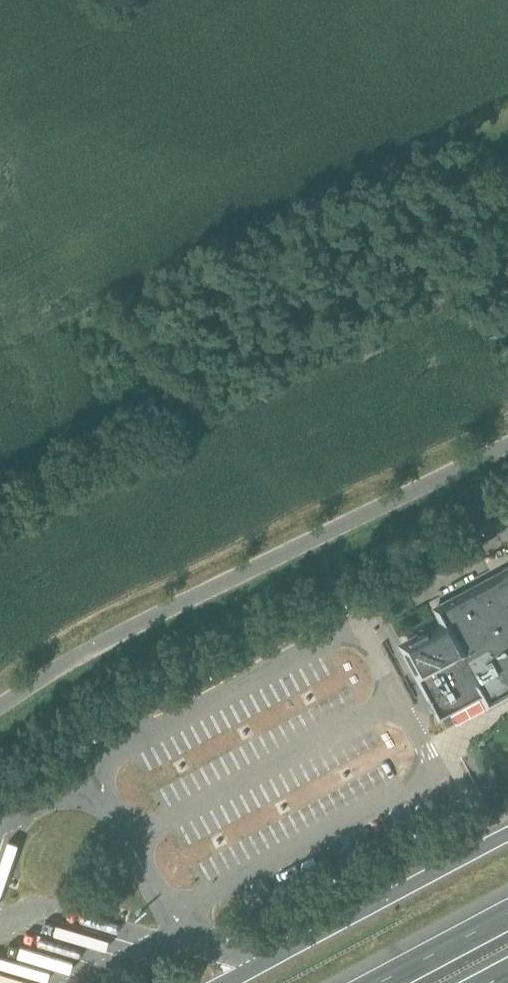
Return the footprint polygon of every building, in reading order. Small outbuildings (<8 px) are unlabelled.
[(440,610),(446,623),(405,645),(443,717),(447,725),(507,692),(507,573),(440,610)] [(481,714),(451,729),(456,740),(486,725),(481,714)] [(110,953),(114,941),(59,923),(55,935),(110,953)]
